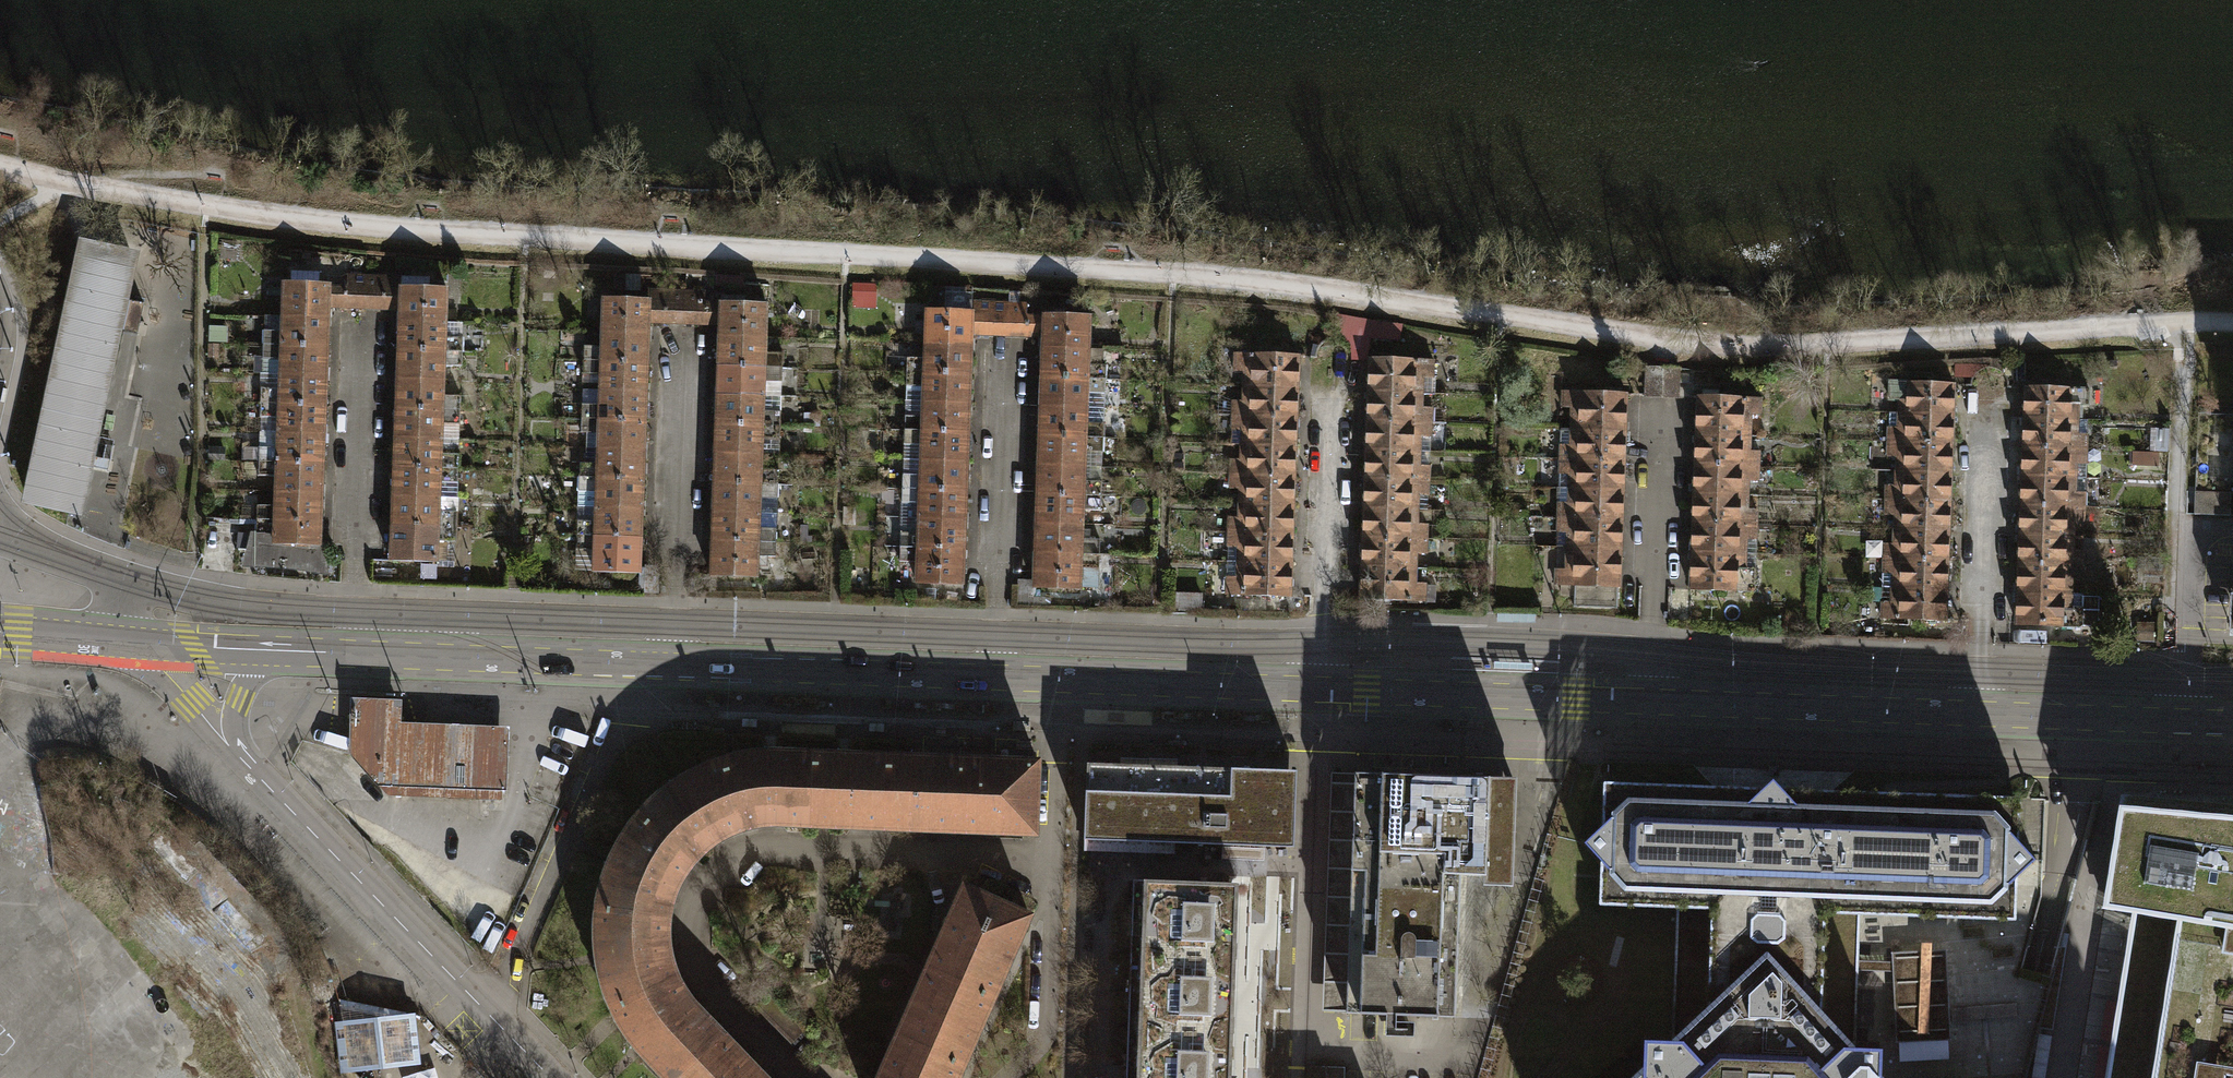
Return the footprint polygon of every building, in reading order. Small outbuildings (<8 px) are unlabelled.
[(86,243),(55,381),(102,391),(132,253),(86,243)] [(324,287),(325,285),(313,285),(314,272),(287,271),(286,284),(278,283),(276,316),(323,318),(324,307),(341,308),(342,287),(324,287)] [(359,308),(361,276),(343,275),(342,287),(341,308),(359,308)] [(377,309),(378,288),(378,277),(361,276),(359,308),(377,309)] [(847,305),(871,307),(872,286),(849,284),(847,305)] [(442,290),(395,288),(395,289),(378,288),(377,309),(394,310),(394,321),(441,322),(442,290)] [(597,331),(643,333),(644,322),(661,322),(662,290),(643,289),(643,300),(598,298),(597,331)] [(680,323),(681,291),(662,290),(661,322),(680,323)] [(714,336),(760,337),(762,303),(698,301),(698,291),(681,291),(680,323),(714,324),(714,336)] [(1002,335),(1003,302),(985,302),(984,314),(984,334),(1002,335)] [(1021,335),(1022,315),(1022,303),(1003,302),(1002,335),(1021,335)] [(920,343),(966,345),(967,334),(984,334),(984,314),(967,313),(968,311),(921,309),(920,343)] [(128,340),(141,342),(146,314),(133,312),(128,340)] [(1037,336),(1037,347),(1084,348),(1085,315),(1038,314),(1038,316),(1022,315),(1021,335),(1037,336)] [(275,346),(322,348),(323,318),(276,316),(276,331),(259,330),(258,345),(275,346)] [(1346,355),(1362,357),(1365,337),(1397,341),(1400,324),(1340,316),(1339,327),(1349,328),(1346,355)] [(394,321),(393,350),(457,352),(457,338),(440,337),(441,322),(394,321)] [(596,361),(642,362),(643,333),(597,331),(596,346),(579,346),(578,360),(596,361)] [(760,337),(714,336),(713,365),(759,366),(777,367),(778,353),(760,352),(760,337)] [(919,373),(965,374),(966,345),(920,343),(919,358),(902,357),(902,372),(919,373)] [(274,374),(321,376),(322,348),(275,346),(258,345),(257,373),(274,374)] [(1037,347),(1036,376),(1083,378),(1100,378),(1100,364),(1083,364),(1084,348),(1037,347)] [(393,350),(392,378),(439,380),(439,366),(456,366),(457,352),(393,350)] [(1246,386),(1292,387),(1293,355),(1229,352),(1229,370),(1239,371),(1238,386),(1246,386)] [(1364,357),(1363,390),(1409,392),(1410,377),(1428,377),(1428,360),(1364,357)] [(595,390),(641,391),(642,362),(596,361),(578,360),(578,374),(595,375),(595,390)] [(759,366),(713,365),(712,394),(758,396),(759,381),(777,381),(777,367),(759,366)] [(1657,396),(1658,367),(1642,366),(1641,396),(1657,396)] [(1673,367),(1658,367),(1657,396),(1672,396),(1673,367)] [(918,402),(964,403),(965,374),(919,373),(902,372),(901,401),(918,402)] [(320,406),(321,376),(274,374),(274,389),(256,388),(256,403),(273,404),(320,406)] [(1036,376),(1035,405),(1081,407),(1099,407),(1100,378),(1083,378),(1036,376)] [(439,380),(392,378),(390,409),(438,410),(455,411),(456,396),(438,395),(439,380)] [(55,381),(29,503),(75,513),(102,391),(55,381)] [(1901,412),(1948,414),(1949,384),(1885,381),(1885,400),(1901,401),(1901,412)] [(1291,417),(1292,387),(1246,386),(1245,401),(1228,400),(1227,415),(1245,415),(1291,417)] [(2019,417),(2065,419),(2066,404),(2083,404),(2083,389),(2020,386),(2019,417)] [(593,419),(640,420),(641,391),(595,390),(594,404),(577,404),(576,418),(593,419)] [(1409,392),(1363,390),(1362,420),(1408,421),(1426,422),(1427,408),(1409,407),(1409,392)] [(1573,429),(1620,431),(1621,393),(1558,391),(1557,406),(1574,407),(1573,429)] [(1692,396),(1691,434),(1737,436),(1738,413),(1755,413),(1756,398),(1712,397),(1712,393),(1699,392),(1698,396),(1692,396)] [(758,396),(712,394),(711,423),(757,425),(775,425),(776,396),(758,396)] [(917,431),(963,433),(964,403),(918,402),(917,416),(900,415),(899,430),(917,431)] [(319,435),(320,406),(273,404),(256,403),(255,417),(273,418),(272,433),(319,435)] [(1035,405),(1034,435),(1080,436),(1098,437),(1099,407),(1081,407),(1035,405)] [(438,410),(390,409),(389,437),(437,439),(437,424),(455,424),(455,411),(438,410)] [(1947,443),(1948,414),(1901,412),(1883,412),(1882,441),(1900,442),(1947,443)] [(1290,446),(1291,417),(1245,415),(1227,415),(1227,429),(1244,429),(1243,445),(1290,446)] [(2065,419),(2019,417),(2017,447),(2064,448),(2081,449),(2082,419),(2065,419)] [(592,448),(639,450),(640,420),(593,419),(576,418),(576,432),(593,432),(592,448)] [(1408,421),(1362,420),(1361,449),(1407,450),(1408,435),(1426,436),(1426,422),(1408,421)] [(757,425),(711,423),(710,452),(756,454),(774,455),(775,425),(757,425)] [(1619,460),(1620,431),(1573,429),(1556,429),(1555,458),(1572,459),(1619,460)] [(916,460),(962,462),(963,433),(917,431),(899,430),(899,444),(916,444),(916,460)] [(318,464),(319,435),(272,433),(255,433),(254,461),(271,462),(318,464)] [(1737,436),(1691,434),(1690,464),(1736,465),(1753,466),(1754,451),(1737,450),(1737,436)] [(1034,435),(1033,464),(1079,465),(1097,466),(1098,437),(1080,436),(1034,435)] [(437,439),(389,437),(388,467),(453,469),(454,439),(437,439)] [(1946,472),(1947,443),(1900,442),(1882,441),(1881,455),(1900,456),(1899,471),(1946,472)] [(1289,476),(1290,446),(1243,445),(1243,459),(1226,458),(1225,474),(1242,474),(1289,476)] [(2064,448),(2017,447),(2016,476),(2063,478),(2080,478),(2081,449),(2064,448)] [(591,477),(638,479),(639,450),(592,448),(592,463),(575,462),(574,477),(591,477)] [(1407,450),(1361,449),(1360,478),(1406,479),(1424,480),(1424,465),(1407,465),(1407,450)] [(756,454),(710,452),(709,482),(755,483),(773,484),(773,469),(756,469),(756,454)] [(1618,489),(1619,460),(1572,459),(1555,458),(1554,487),(1571,488),(1618,489)] [(914,489),(961,491),(962,462),(916,460),(915,474),(898,473),(897,489),(914,489)] [(317,493),(318,464),(271,462),(254,461),(253,475),(271,476),(270,491),(317,493)] [(1033,464),(1032,493),(1078,495),(1096,495),(1096,481),(1079,480),(1079,465),(1033,464)] [(1736,465),(1690,464),(1689,493),(1735,494),(1735,479),(1753,480),(1753,466),(1736,465)] [(388,467),(387,496),(434,498),(435,482),(452,483),(453,469),(388,467)] [(1945,502),(1946,472),(1899,471),(1899,486),(1881,485),(1881,499),(1898,500),(1945,502)] [(1288,505),(1289,476),(1242,474),(1225,474),(1224,487),(1242,488),(1241,504),(1288,505)] [(2063,478),(2016,476),(2015,506),(2062,507),(2079,508),(2080,478),(2063,478)] [(590,506),(637,508),(638,479),(591,477),(574,477),(573,506),(590,506)] [(1406,479),(1360,478),(1359,507),(1405,509),(1406,494),(1423,494),(1424,480),(1406,479)] [(755,483),(709,482),(708,511),(754,513),(772,513),(773,484),(755,483)] [(1617,519),(1618,489),(1571,488),(1554,487),(1553,516),(1570,517),(1617,519)] [(913,518),(960,520),(961,491),(914,489),(897,489),(897,502),(914,503),(913,518)] [(269,521),(316,522),(317,493),(270,491),(269,506),(252,505),(251,520),(269,521)] [(1032,493),(1031,522),(1077,524),(1078,509),(1095,510),(1096,495),(1078,495),(1032,493)] [(1735,494),(1689,493),(1688,522),(1734,524),(1750,524),(1751,509),(1734,509),(1735,494)] [(434,498),(387,496),(386,525),(433,527),(451,527),(452,498),(434,498)] [(1944,531),(1945,502),(1898,500),(1881,499),(1880,513),(1898,514),(1897,529),(1944,531)] [(1287,535),(1288,505),(1241,504),(1241,518),(1223,517),(1223,533),(1240,533),(1287,535)] [(589,535),(636,537),(637,508),(590,506),(590,521),(573,520),(572,535),(589,535)] [(2062,507),(2015,506),(2014,535),(2061,537),(2061,520),(2079,521),(2079,508),(2062,507)] [(1405,509),(1359,507),(1358,536),(1404,538),(1422,538),(1422,524),(1405,523),(1405,509)] [(754,513),(708,511),(707,540),(753,542),(771,542),(772,513),(754,513)] [(1616,548),(1617,519),(1570,517),(1553,516),(1553,531),(1570,532),(1569,546),(1616,548)] [(895,547),(959,549),(960,520),(913,518),(913,533),(896,532),(895,547)] [(268,541),(315,544),(315,543),(316,522),(269,521),(251,520),(251,532),(251,533),(268,535),(268,541)] [(1031,522),(1030,552),(1094,554),(1094,539),(1077,539),(1077,524),(1031,522)] [(1734,524),(1688,522),(1687,551),(1733,553),(1733,539),(1750,539),(1750,524),(1734,524)] [(433,527),(386,525),(385,560),(432,561),(431,567),(448,567),(449,541),(450,541),(451,527),(433,527)] [(1943,560),(1944,531),(1897,529),(1897,543),(1879,543),(1879,558),(1896,558),(1943,560)] [(246,532),(237,568),(245,567),(254,567),(264,568),(275,569),(287,570),(301,572),(311,574),(323,576),(321,543),(315,543),(315,544),(268,541),(268,535),(251,533),(251,532),(246,532)] [(1286,564),(1287,535),(1240,533),(1223,533),(1222,562),(1286,564)] [(636,537),(589,535),(572,535),(572,549),(589,550),(588,570),(635,572),(636,537)] [(2014,535),(2013,563),(2077,565),(2077,551),(2060,550),(2061,537),(2014,535)] [(1404,538),(1358,536),(1357,565),(1403,567),(1404,552),(1421,553),(1422,538),(1404,538)] [(753,542),(707,540),(705,574),(752,576),(753,555),(770,556),(771,542),(753,542)] [(1614,587),(1616,548),(1569,546),(1568,569),(1551,569),(1550,584),(1569,585),(1568,607),(1612,608),(1612,587),(1614,587)] [(958,583),(959,549),(895,547),(895,560),(912,561),(911,582),(958,583)] [(1733,553),(1687,551),(1685,589),(1692,589),(1695,593),(1701,594),(1705,590),(1748,591),(1749,567),(1732,567),(1733,553)] [(1093,568),(1094,554),(1030,552),(1029,586),(1075,588),(1076,567),(1093,568)] [(1942,589),(1943,560),(1896,558),(1879,558),(1878,587),(1895,587),(1942,589)] [(1285,596),(1286,564),(1222,562),(1221,593),(1285,596)] [(2076,579),(2077,565),(2013,563),(2012,592),(2059,593),(2059,579),(2076,579)] [(1403,567),(1357,565),(1355,598),(1419,600),(1420,583),(1410,582),(1411,567),(1403,567)] [(1941,620),(1942,589),(1895,587),(1895,602),(1877,601),(1877,617),(1941,620)] [(2058,608),(2059,593),(2012,592),(2011,622),(2075,624),(2075,609),(2058,608)] [(2232,630),(2232,594),(2226,594),(2224,630),(2232,630)] [(356,739),(395,741),(501,745),(499,790),(502,790),(504,731),(503,729),(502,728),(500,727),(396,723),(396,707),(395,704),(394,702),(393,701),(390,699),(353,698),(349,699),(347,701),(346,703),(345,706),(344,749),(347,749),(348,746),(352,741),(356,739)] [(501,745),(395,741),(356,739),(352,741),(348,746),(347,749),(347,752),(349,756),(383,794),(496,798),(497,790),(499,790),(501,745)] [(779,824),(808,825),(811,753),(778,752),(763,752),(749,754),(736,756),(724,758),(718,760),(739,828),(759,824),(779,824)] [(811,753),(808,825),(882,828),(885,756),(811,753)] [(885,756),(882,828),(956,831),(959,759),(885,756)] [(959,759),(956,831),(1030,833),(1033,762),(959,759)] [(739,828),(718,760),(704,765),(694,770),(682,776),(670,784),(666,786),(655,795),(644,805),(634,815),(688,862),(698,851),(708,844),(724,835),(739,828)] [(1079,840),(1289,848),(1292,772),(1082,764),(1079,840)] [(1342,1013),(1350,773),(1326,772),(1317,1012),(1342,1013)] [(1350,773),(1342,1013),(1450,1017),(1454,875),(1478,876),(1478,885),(1507,886),(1512,779),(1350,773)] [(1877,1074),(1878,1048),(1850,1047),(1855,915),(2011,920),(2013,876),(2031,860),(2014,842),(2015,798),(1776,789),(1768,780),(1760,788),(1599,783),(1597,827),(1579,843),(1596,862),(1595,905),(1671,908),(1667,1040),(1639,1039),(1639,1065),(1625,1077),(1880,1077),(1877,1074)] [(2119,805),(2102,908),(2131,913),(2105,1077),(2232,1077),(2232,815),(2119,805)] [(688,862),(634,815),(624,828),(615,842),(611,849),(606,859),(604,865),(600,875),(596,891),(593,906),(663,917),(668,897),(672,887),(677,878),(688,862)] [(1133,881),(1126,1077),(1231,1077),(1238,884),(1133,881)] [(923,968),(988,997),(1025,916),(960,887),(923,968)] [(663,917),(593,906),(591,923),(591,944),(593,964),(597,979),(601,993),(607,1007),(671,976),(665,957),(662,937),(663,917)] [(1945,1038),(1941,951),(1889,954),(1893,1040),(1945,1038)] [(893,1035),(958,1065),(988,997),(923,968),(893,1035)] [(607,1007),(614,1021),(622,1034),(630,1046),(641,1058),(661,1077),(667,1077),(715,1031),(695,1011),(688,1003),(677,987),(671,976),(607,1007)] [(351,1028),(355,1059),(386,1053),(387,1060),(411,1057),(405,1027),(383,1029),(382,1023),(351,1028)] [(715,1031),(667,1077),(761,1077),(715,1031)] [(893,1035),(873,1077),(952,1077),(958,1065),(893,1035)]
